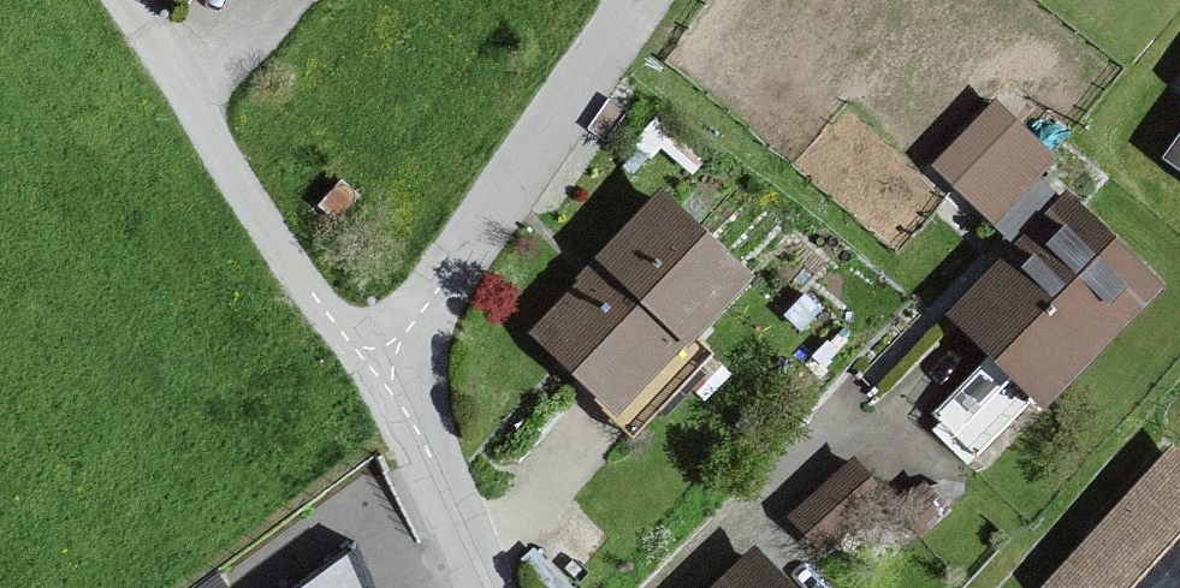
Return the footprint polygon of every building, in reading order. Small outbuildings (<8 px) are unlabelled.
[(994,108),(937,171),(994,222),(1048,151),(994,108)] [(1154,153),(1179,173),(1179,120),(1154,153)] [(668,186),(529,327),(618,414),(757,273),(668,186)] [(1060,187),(946,310),(1045,401),(1159,278),(1060,187)] [(1034,583),(1040,587),(1179,587),(1179,448),(1164,434),(1034,583)] [(788,498),(825,544),(892,489),(854,444),(788,498)] [(694,587),(803,587),(751,533),(694,587)] [(287,587),(368,587),(348,539),(287,587)]
